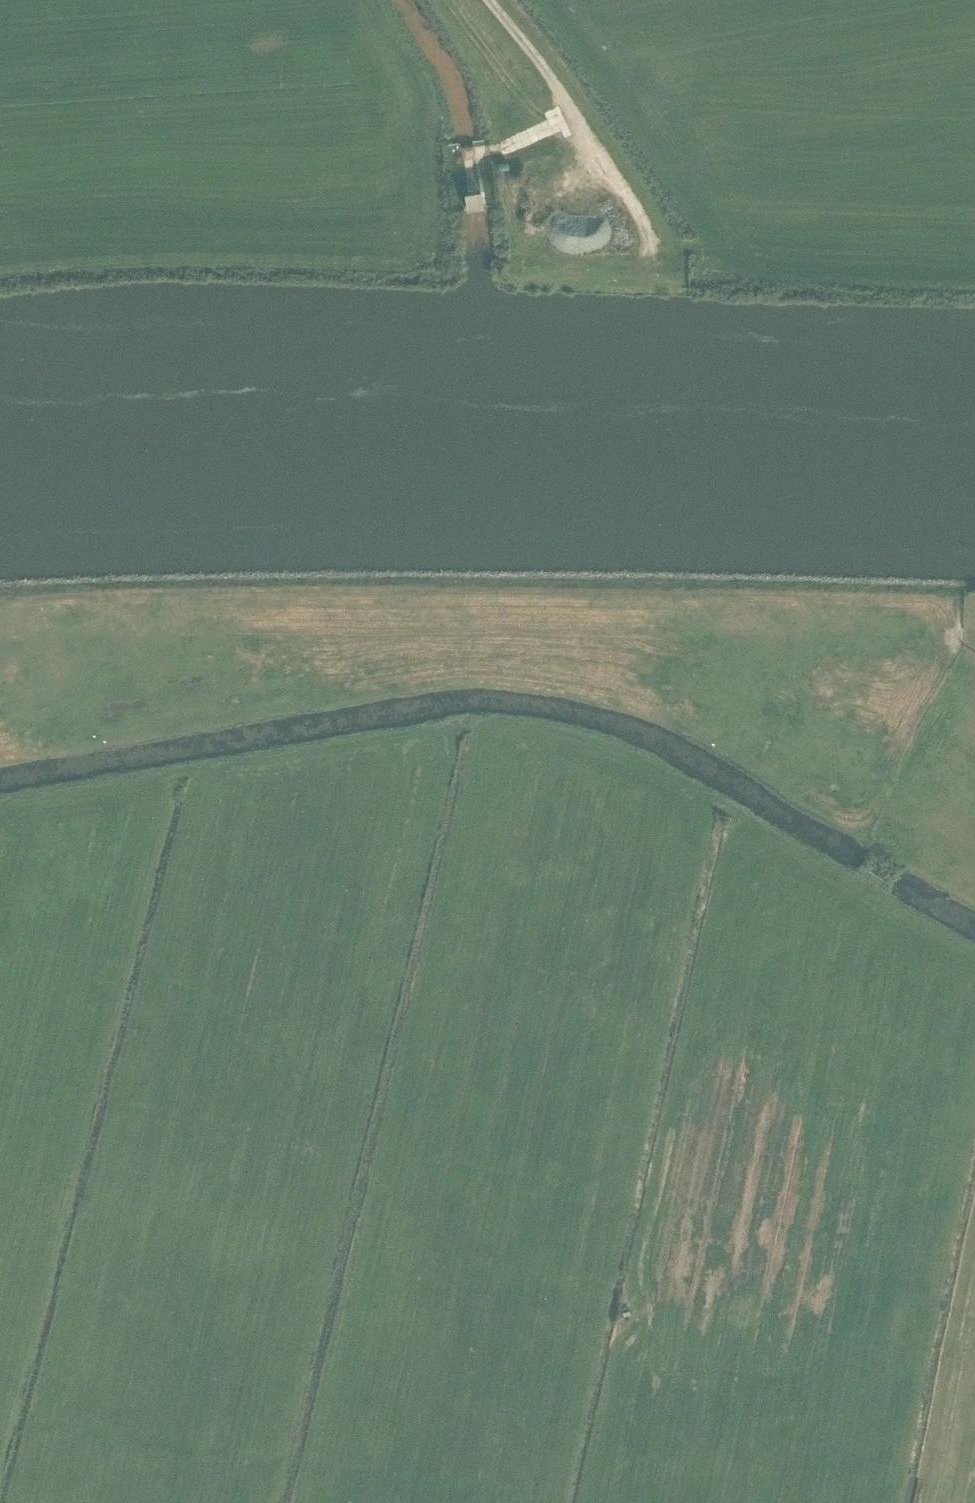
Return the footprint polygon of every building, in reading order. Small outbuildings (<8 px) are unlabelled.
[(467,210),(482,208),(480,193),(465,195),(467,210)]
